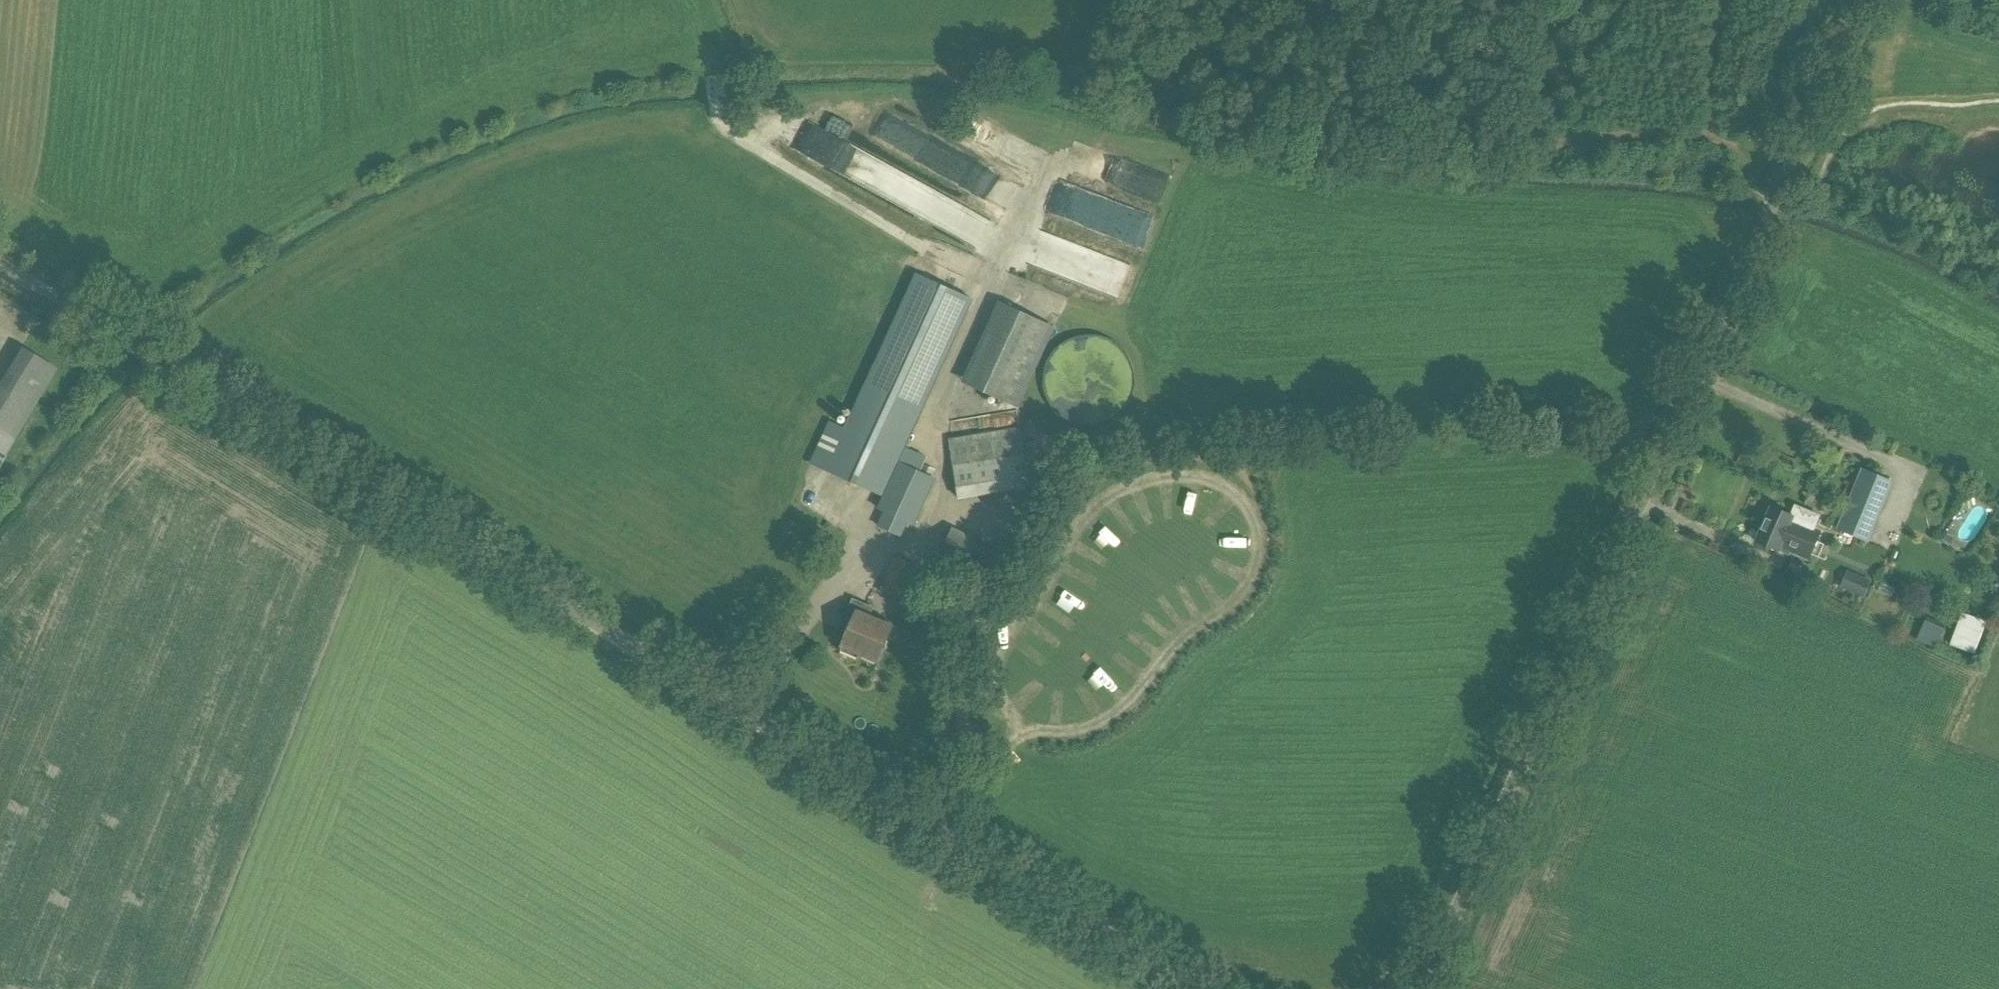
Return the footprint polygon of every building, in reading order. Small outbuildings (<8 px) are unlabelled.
[(864,174),(875,154),(793,113),(782,134),(864,174)] [(1121,186),(1127,163),(1073,150),(1067,173),(1121,186)] [(1096,255),(1087,288),(1113,295),(1123,262),(1096,255)] [(918,273),(848,429),(829,420),(809,463),(884,496),(973,300),(918,273)] [(1000,303),(964,382),(1019,407),(1055,328),(1000,303)] [(0,385),(0,452),(5,455),(56,369),(22,348),(0,385)] [(949,439),(959,500),(1031,488),(1021,427),(949,439)] [(935,479),(900,462),(879,509),(885,511),(878,526),(901,536),(908,522),(914,525),(935,479)] [(1864,472),(1838,530),(1868,543),(1894,484),(1864,472)] [(1778,547),(1808,560),(1821,532),(1814,529),(1820,517),(1796,506),(1791,516),(1773,508),(1758,542),(1776,550),(1778,547)] [(939,553),(962,564),(971,541),(949,532),(939,553)] [(958,572),(1004,593),(1017,562),(973,542),(958,572)] [(903,602),(910,587),(913,579),(890,568),(879,591),(903,602)] [(861,655),(878,662),(893,627),(868,616),(872,607),(853,599),(844,622),(852,625),(841,651),(859,659),(861,655)] [(1966,636),(1970,621),(1951,616),(1947,630),(1966,636)] [(1907,643),(1926,648),(1934,622),(1915,617),(1907,643)]
